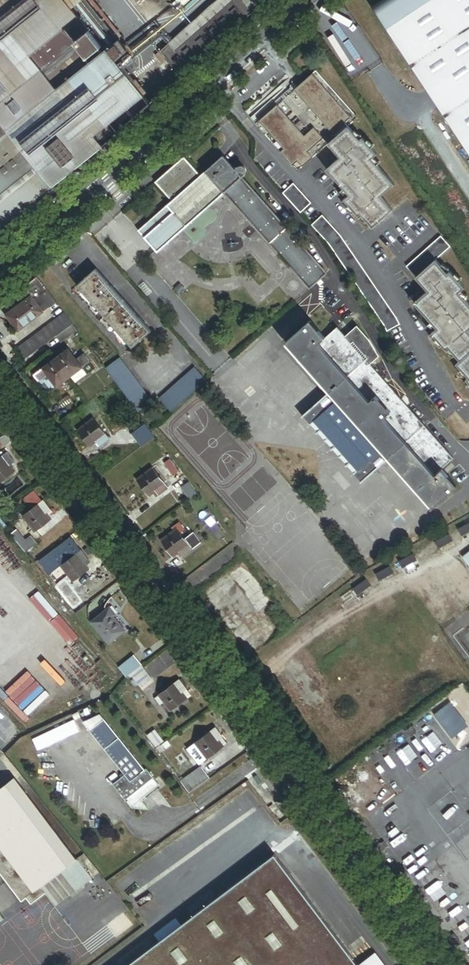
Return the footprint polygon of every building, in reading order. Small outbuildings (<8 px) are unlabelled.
[(105,144),(152,102),(116,57),(108,47),(74,5),(70,0),(0,0),(0,228),(105,144)] [(468,157),(468,0),(393,0),(374,12),(430,98),(468,157)] [(129,47),(120,37),(108,47),(116,57),(129,47)] [(317,70),(257,124),(301,172),(331,145),(343,158),(330,170),(353,195),(348,200),(363,216),(365,213),(378,227),(397,209),(398,209),(385,195),(399,183),(376,158),(381,153),(366,137),(363,140),(350,127),(350,126),(360,117),(317,70)] [(328,277),(244,179),(247,176),(248,172),(245,169),(242,169),(238,173),(225,158),(202,178),(186,160),(157,185),(173,203),(139,232),(158,253),(226,195),(311,292),(328,277)] [(312,207),(294,187),(284,197),(302,217),(312,207)] [(312,229),(335,254),(385,328),(395,348),(407,342),(398,321),(396,318),(351,252),(323,220),(312,229)] [(468,334),(468,332),(468,310),(457,296),(461,292),(447,276),(439,283),(427,269),(443,255),(433,244),(400,274),(422,298),(411,307),(434,333),(429,338),(444,354),(448,351),(459,365),(456,368),(468,381),(466,383),(468,386),(468,335),(468,334)] [(132,349),(151,332),(96,270),(77,286),(132,349)] [(57,302),(38,278),(25,288),(31,297),(44,313),(57,302)] [(44,313),(31,297),(7,316),(19,332),(44,313)] [(58,335),(73,324),(65,314),(18,349),(26,360),(58,335)] [(64,343),(78,332),(73,324),(58,335),(64,343)] [(339,330),(327,341),(312,324),(288,346),(303,362),(299,366),(328,398),(387,464),(416,497),(420,493),(435,510),(459,488),(444,472),(456,461),(372,367),(347,339),(339,330)] [(358,329),(347,339),(372,367),(381,359),(371,343),(358,329)] [(82,367),(90,362),(84,355),(77,360),(68,350),(36,376),(40,381),(49,374),(58,386),(71,376),(82,367)] [(120,359),(106,369),(139,413),(153,403),(120,359)] [(82,367),(71,376),(77,383),(88,374),(82,367)] [(207,382),(195,369),(160,400),(171,413),(207,382)] [(58,386),(49,374),(40,381),(50,393),(58,386)] [(74,401),(69,395),(58,402),(62,409),(74,401)] [(362,486),(387,464),(328,398),(304,420),(362,486)] [(120,427),(111,412),(104,417),(113,431),(120,427)] [(110,439),(95,419),(79,431),(91,446),(94,444),(98,448),(110,439)] [(141,449),(157,438),(147,424),(132,436),(141,449)] [(0,439),(0,448),(4,446),(4,447),(15,439),(9,432),(0,439)] [(0,484),(15,473),(9,465),(13,461),(7,453),(0,459),(0,484)] [(174,479),(180,474),(171,463),(165,467),(174,479)] [(157,498),(170,489),(155,468),(139,480),(150,496),(154,493),(157,498)] [(189,486),(183,491),(189,500),(196,495),(189,486)] [(36,532),(51,520),(48,516),(52,513),(44,502),(25,516),(36,532)] [(226,534),(217,523),(211,528),(220,539),(226,534)] [(11,533),(26,553),(38,543),(32,536),(26,540),(16,529),(11,533)] [(184,556),(195,548),(191,542),(188,544),(178,530),(162,542),(173,558),(181,552),(184,556)] [(63,566),(75,581),(90,570),(87,567),(91,564),(83,552),(63,566)] [(56,588),(70,607),(77,602),(72,596),(76,593),(66,580),(56,588)] [(76,593),(72,596),(77,602),(81,598),(76,593)] [(110,643),(127,629),(115,615),(117,613),(112,607),(109,610),(94,622),(110,643)] [(145,667),(146,667),(136,655),(119,668),(127,678),(131,675),(145,667)] [(152,685),(156,682),(145,667),(131,675),(144,693),(153,686),(152,685)] [(179,684),(160,699),(171,714),(186,703),(183,699),(187,696),(179,684)] [(91,730),(105,719),(101,714),(83,721),(91,730)] [(147,769),(105,719),(91,730),(126,774),(113,784),(126,800),(128,798),(155,776),(148,768),(147,769)] [(163,742),(155,731),(149,736),(156,746),(163,742)] [(225,746),(213,731),(195,744),(206,760),(225,746)] [(172,747),(169,742),(162,747),(165,751),(166,750),(167,750),(172,747)] [(202,768),(182,783),(190,794),(210,779),(202,768)] [(159,781),(155,776),(128,798),(129,800),(128,801),(133,807),(150,809),(142,799),(157,787),(155,784),(159,781)] [(0,792),(0,870),(24,901),(27,898),(32,905),(47,894),(56,906),(93,878),(78,860),(77,860),(16,780),(0,792)] [(159,940),(127,964),(360,964),(275,852),(179,925),(159,940)] [(154,934),(159,940),(179,925),(174,918),(154,934)] [(360,964),(384,964),(375,953),(360,964)]
